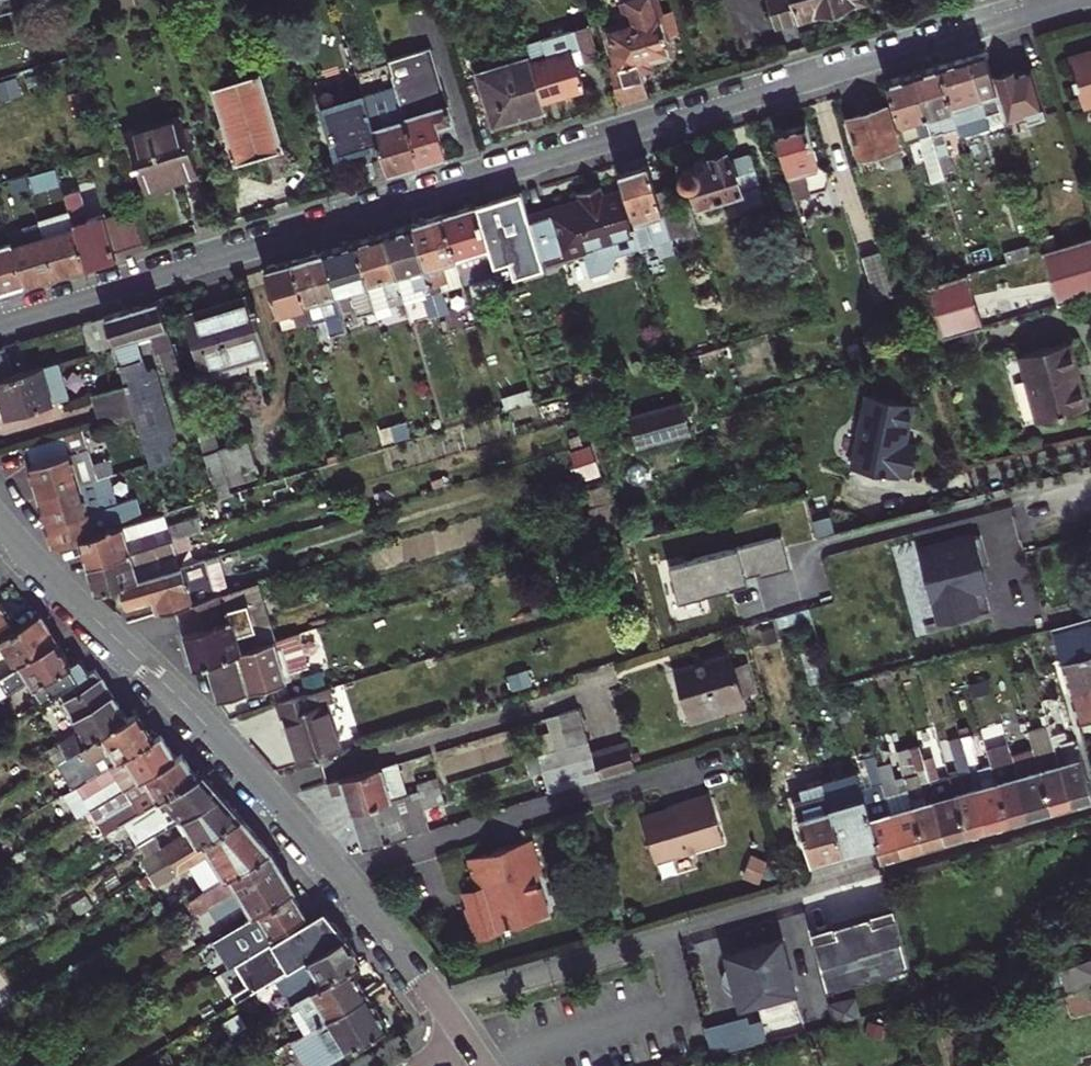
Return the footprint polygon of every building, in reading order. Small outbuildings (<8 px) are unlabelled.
[(661,36),(655,17),(651,0),(635,0),(625,3),(631,25),(620,29),(618,25),(607,28),(617,64),(608,67),(620,106),(648,97),(642,73),(653,70),(650,59),(657,57),(657,59),(667,56),(672,47),(670,39),(661,37),(661,36)] [(778,27),(865,1),(865,0),(770,0),(778,27)] [(668,13),(655,17),(661,36),(673,33),(668,13)] [(572,53),(575,65),(598,58),(589,26),(573,31),(579,51),(572,53)] [(526,45),(530,58),(542,100),(581,87),(575,65),(572,53),(579,51),(573,31),(526,45)] [(957,125),(1001,111),(984,51),(939,65),(957,125)] [(1069,60),(1073,77),(1072,80),(1074,88),(1077,89),(1082,109),(1090,107),(1090,54),(1069,60)] [(542,100),(530,58),(478,75),(494,126),(546,110),(542,100)] [(957,125),(939,65),(912,73),(942,173),(954,170),(943,131),(957,127),(957,125)] [(402,106),(416,102),(406,70),(392,74),(402,106)] [(1013,73),(996,78),(1008,120),(1025,115),(1026,121),(1042,117),(1029,71),(1013,75),(1013,73)] [(944,178),(942,173),(912,73),(887,81),(905,143),(919,139),(932,182),(944,178)] [(261,74),(214,87),(237,163),(284,149),(261,74)] [(388,176),(420,166),(405,117),(402,106),(392,74),(379,78),(386,101),(367,107),(388,176)] [(444,94),(416,102),(402,106),(405,117),(448,105),(444,94)] [(388,176),(367,107),(364,95),(323,107),(338,155),(362,147),(371,180),(388,176)] [(405,117),(420,166),(448,157),(439,127),(453,122),(448,105),(405,117)] [(885,106),(847,117),(860,159),(881,153),(886,169),(902,164),(885,106)] [(957,127),(959,133),(1004,119),(1001,111),(957,125),(957,127)] [(147,127),(148,133),(129,138),(146,191),(198,175),(181,118),(147,127)] [(803,123),(775,131),(795,197),(825,188),(829,178),(826,167),(816,163),(803,123)] [(685,183),(690,185),(697,206),(735,194),(760,188),(749,153),(728,158),(726,152),(711,156),(709,159),(705,160),(707,165),(697,167),(691,164),(683,166),(679,173),(681,181),(685,183)] [(618,171),(623,188),(639,244),(650,240),(649,235),(667,230),(669,236),(680,233),(673,210),(667,189),(655,192),(647,162),(618,171)] [(47,172),(28,178),(31,190),(51,184),(47,172)] [(600,186),(588,190),(590,198),(602,194),(600,186)] [(529,216),(543,262),(581,250),(588,271),(603,267),(613,251),(639,243),(623,188),(602,194),(590,198),(588,190),(577,193),(580,202),(529,216)] [(760,188),(735,194),(739,208),(763,200),(760,188)] [(474,205),(492,266),(508,261),(513,277),(544,268),(543,262),(529,216),(521,191),(474,205)] [(66,194),(76,227),(88,267),(117,258),(145,249),(134,214),(106,222),(104,214),(88,219),(83,201),(78,198),(71,200),(70,193),(66,194)] [(495,274),(492,266),(474,205),(443,215),(464,283),(495,274)] [(673,210),(680,233),(683,241),(699,236),(690,205),(673,210)] [(411,224),(438,314),(447,311),(442,290),(464,283),(443,215),(411,224)] [(28,242),(12,246),(25,286),(56,276),(44,237),(40,223),(24,229),(28,242)] [(428,317),(438,314),(411,224),(384,232),(404,301),(422,297),(428,317)] [(76,227),(44,237),(56,276),(88,267),(76,227)] [(649,235),(650,240),(669,236),(667,230),(649,235)] [(354,242),(374,310),(389,305),(396,303),(399,314),(408,312),(404,301),(384,232),(354,242)] [(1043,250),(1042,251),(1057,303),(1090,293),(1090,237),(1043,250)] [(0,245),(0,293),(25,286),(12,246),(11,241),(0,245)] [(357,316),(374,310),(354,242),(323,251),(336,295),(351,290),(357,316)] [(1004,252),(1007,261),(1028,255),(1025,245),(1004,252)] [(323,251),(290,261),(308,320),(309,322),(324,317),(329,334),(346,330),(336,295),(323,251)] [(875,300),(893,294),(881,252),(862,257),(875,300)] [(265,269),(282,328),(308,320),(290,261),(265,269)] [(945,279),(927,285),(942,337),(982,326),(967,273),(945,279)] [(927,285),(914,288),(930,341),(942,337),(927,285)] [(248,296),(187,315),(208,388),(270,370),(254,316),(256,315),(253,306),(250,306),(248,296)] [(154,354),(159,352),(172,349),(158,301),(105,317),(113,344),(125,384),(133,412),(149,463),(150,467),(173,460),(168,441),(177,438),(156,368),(147,371),(136,335),(148,332),(154,354)] [(374,310),(376,318),(391,313),(389,305),(374,310)] [(105,317),(85,323),(93,350),(113,344),(105,317)] [(1067,342),(1018,356),(1035,422),(1085,408),(1076,375),(1067,342)] [(13,375),(5,347),(0,349),(0,379),(13,375)] [(172,349),(159,352),(165,374),(179,369),(172,349)] [(40,366),(51,402),(63,398),(52,363),(40,366)] [(0,379),(0,394),(7,417),(51,404),(51,402),(40,366),(13,375),(0,379)] [(92,394),(100,421),(133,412),(125,384),(92,394)] [(910,404),(864,395),(850,466),(896,474),(898,469),(908,471),(911,458),(914,444),(903,442),(910,404)] [(681,403),(628,419),(636,447),(689,431),(681,403)] [(210,423),(196,427),(203,452),(217,448),(210,423)] [(111,475),(115,473),(111,458),(93,463),(82,429),(68,433),(65,437),(27,449),(31,465),(30,467),(39,497),(80,484),(111,475)] [(249,439),(217,448),(203,452),(217,497),(231,493),(229,485),(224,470),(255,461),(249,439)] [(565,491),(604,479),(593,442),(573,448),(579,470),(561,475),(565,491)] [(224,470),(229,485),(260,477),(255,461),(224,470)] [(119,503),(111,475),(80,484),(88,512),(119,503)] [(80,484),(39,497),(53,546),(80,538),(141,520),(135,498),(119,503),(88,512),(80,484)] [(163,513),(141,520),(145,533),(167,526),(163,513)] [(87,564),(172,539),(201,530),(197,517),(167,526),(145,533),(141,520),(80,538),(87,564)] [(760,577),(790,569),(781,535),(668,566),(678,602),(730,588),(731,592),(749,587),(746,577),(745,572),(758,569),(759,574),(760,577)] [(948,544),(918,552),(938,624),(990,610),(985,590),(989,589),(988,585),(983,566),(986,566),(989,565),(981,535),(948,544)] [(94,591),(121,583),(179,566),(172,539),(87,564),(94,591)] [(228,591),(218,554),(205,558),(215,594),(228,591)] [(177,606),(215,594),(205,558),(179,566),(121,583),(128,605),(157,596),(162,610),(177,606)] [(193,664),(206,660),(274,640),(257,582),(228,591),(215,594),(177,606),(193,664)] [(10,617),(0,600),(0,623),(10,617)] [(775,616),(778,627),(811,618),(808,608),(775,616)] [(15,665),(57,640),(41,614),(17,628),(10,617),(0,623),(0,642),(15,665)] [(1052,629),(1069,690),(1090,684),(1090,618),(1052,629)] [(301,639),(276,646),(286,679),(311,672),(301,639)] [(43,701),(71,683),(89,671),(81,657),(71,663),(57,640),(15,665),(8,669),(0,674),(9,688),(28,677),(43,701)] [(274,640),(206,660),(217,700),(286,679),(276,646),(274,640)] [(8,669),(15,665),(0,642),(0,657),(8,669)] [(676,668),(686,701),(738,685),(750,681),(745,662),(732,665),(728,653),(676,668)] [(127,716),(105,678),(95,668),(89,671),(71,683),(76,693),(63,700),(80,730),(33,759),(40,770),(60,758),(127,716)] [(894,671),(874,676),(877,686),(896,681),(894,671)] [(9,688),(0,674),(0,694),(9,688)] [(986,679),(968,684),(972,698),(990,693),(986,679)] [(738,685),(739,692),(753,688),(750,681),(738,685)] [(1078,721),(1090,718),(1090,684),(1069,690),(1078,721)] [(738,685),(686,701),(689,713),(740,698),(739,692),(738,685)] [(329,688),(275,704),(279,718),(283,717),(297,764),(342,750),(328,705),(334,702),(329,688)] [(1069,803),(1081,799),(1090,796),(1090,794),(1075,736),(1066,738),(1055,697),(1041,701),(1048,725),(1069,803)] [(579,708),(546,717),(555,750),(588,741),(585,730),(579,708)] [(127,716),(60,758),(69,772),(77,767),(85,779),(153,738),(139,713),(137,710),(127,716)] [(966,723),(957,725),(960,736),(969,734),(966,723)] [(1033,752),(1049,809),(1059,806),(1069,803),(1048,725),(1027,731),(1033,752)] [(510,731),(475,743),(482,764),(517,753),(510,731)] [(1028,814),(1012,758),(1004,732),(995,734),(997,740),(1002,761),(991,764),(1008,820),(1018,817),(1028,814)] [(160,734),(153,738),(85,779),(76,785),(91,809),(175,757),(162,735),(160,734)] [(977,759),(969,734),(960,736),(967,761),(977,759)] [(986,827),(970,770),(967,761),(960,736),(952,739),(954,745),(951,746),(958,773),(948,776),(964,833),(975,830),(986,827)] [(985,743),(991,764),(1002,761),(997,740),(985,743)] [(549,794),(600,779),(592,755),(588,741),(555,750),(537,755),(549,794)] [(931,743),(918,747),(925,775),(938,770),(931,743)] [(600,779),(634,769),(628,745),(592,755),(600,779)] [(944,839),(932,798),(925,775),(918,747),(917,745),(896,751),(902,776),(922,845),(933,842),(944,839)] [(1033,752),(1012,758),(1028,814),(1039,812),(1049,809),(1033,752)] [(175,757),(91,809),(96,817),(105,832),(125,819),(197,776),(188,762),(181,754),(175,757)] [(882,782),(876,760),(875,756),(864,759),(872,786),(882,782)] [(922,845),(902,776),(893,778),(887,758),(876,760),(882,782),(902,852),(912,849),(922,845)] [(979,768),(977,759),(967,761),(970,770),(979,768)] [(1008,820),(991,764),(979,768),(970,770),(986,827),(997,824),(1008,820)] [(380,766),(329,782),(332,795),(346,791),(351,810),(390,799),(380,766)] [(201,773),(197,776),(125,819),(139,845),(155,835),(176,822),(182,818),(220,795),(201,773)] [(964,833),(948,776),(935,780),(939,796),(932,798),(944,839),(954,836),(964,833)] [(416,782),(418,791),(438,785),(436,777),(416,782)] [(802,798),(826,791),(823,781),(800,788),(802,798)] [(902,852),(882,782),(872,786),(866,787),(860,789),(862,796),(875,842),(880,858),(902,852)] [(826,792),(830,805),(862,796),(860,789),(858,784),(826,792)] [(91,809),(76,785),(65,792),(79,816),(85,812),(91,809)] [(438,785),(418,791),(390,799),(351,810),(363,849),(428,830),(422,809),(443,802),(438,785)] [(826,791),(802,798),(794,800),(812,861),(828,856),(843,852),(830,805),(826,792),(826,791)] [(149,873),(240,817),(220,795),(182,818),(188,831),(183,834),(162,846),(155,835),(139,845),(134,848),(149,873)] [(862,796),(830,805),(843,852),(859,847),(875,842),(862,796)] [(680,819),(642,830),(656,874),(724,854),(710,807),(679,816),(680,819)] [(91,809),(85,812),(91,821),(96,817),(91,809)] [(271,850),(240,817),(149,873),(157,884),(191,864),(209,853),(224,879),(271,850)] [(182,818),(176,822),(183,834),(188,831),(182,818)] [(468,906),(458,909),(469,944),(496,936),(495,931),(532,921),(525,898),(534,896),(529,879),(532,878),(521,843),(462,861),(471,890),(464,893),(468,906)] [(271,850),(224,879),(206,890),(179,906),(187,919),(237,890),(252,915),(292,890),(295,889),(274,854),(271,850)] [(191,864),(206,890),(224,879),(209,853),(191,864)] [(306,914),(292,890),(252,915),(245,919),(255,935),(251,937),(256,944),(306,914)] [(454,896),(458,909),(468,906),(464,893),(454,896)] [(525,898),(532,921),(541,919),(534,896),(525,898)] [(909,967),(892,908),(809,932),(825,992),(909,967)] [(323,911),(234,965),(246,986),(231,995),(235,1002),(274,978),(344,935),(323,911)] [(274,978),(289,1002),(348,966),(359,959),(345,937),(344,935),(274,978)] [(795,993),(780,940),(726,955),(741,1008),(795,993)] [(1064,985),(1065,990),(1077,986),(1076,982),(1090,978),(1090,958),(1059,968),(1064,985)] [(312,1025),(364,994),(348,966),(289,1002),(294,1010),(301,1005),(312,1025)] [(385,1027),(364,994),(304,1030),(288,1040),(303,1065),(323,1065),(385,1027)] [(836,1008),(840,1022),(856,1018),(852,1003),(836,1008)] [(301,1005),(294,1010),(292,1010),(304,1030),(312,1025),(301,1005)] [(707,1028),(714,1056),(758,1045),(751,1016),(707,1028)]
